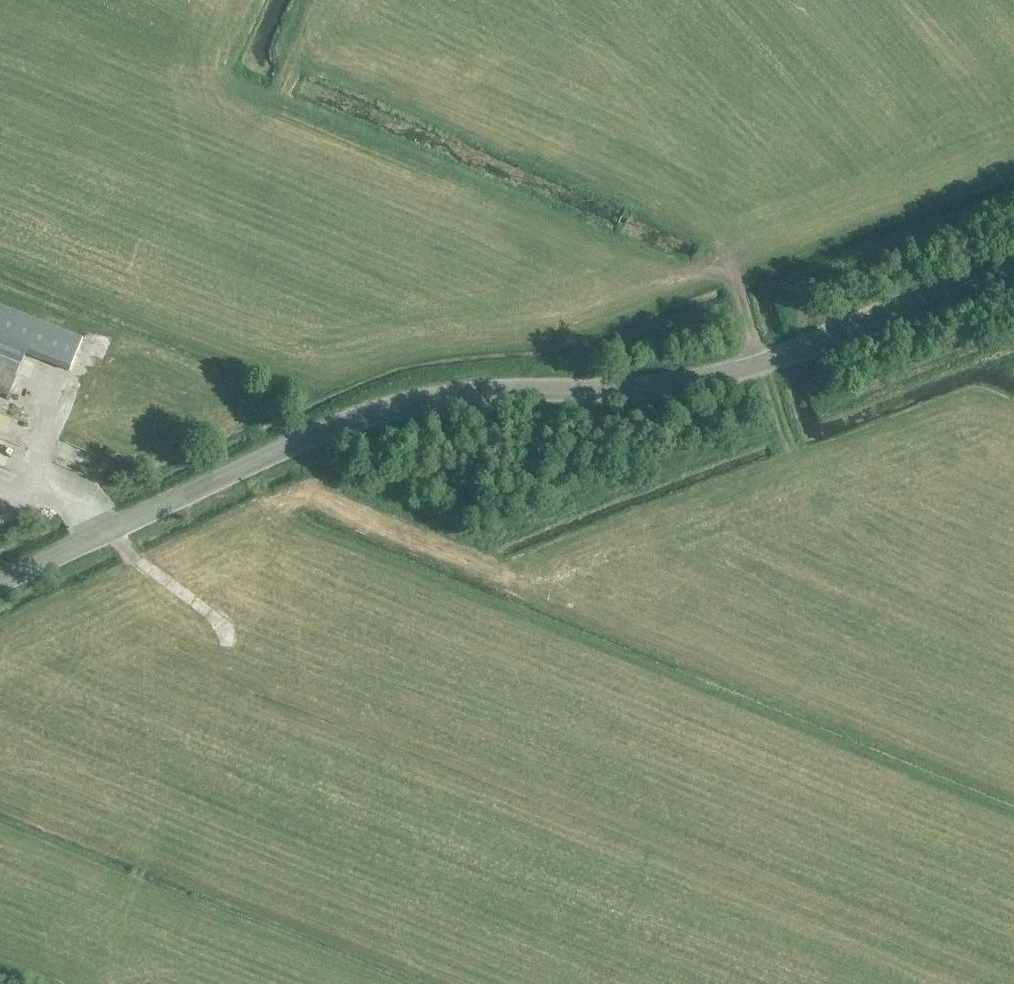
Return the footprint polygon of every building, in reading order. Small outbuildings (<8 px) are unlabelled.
[(9,394),(26,354),(70,372),(83,340),(0,306),(0,390),(9,394)]
